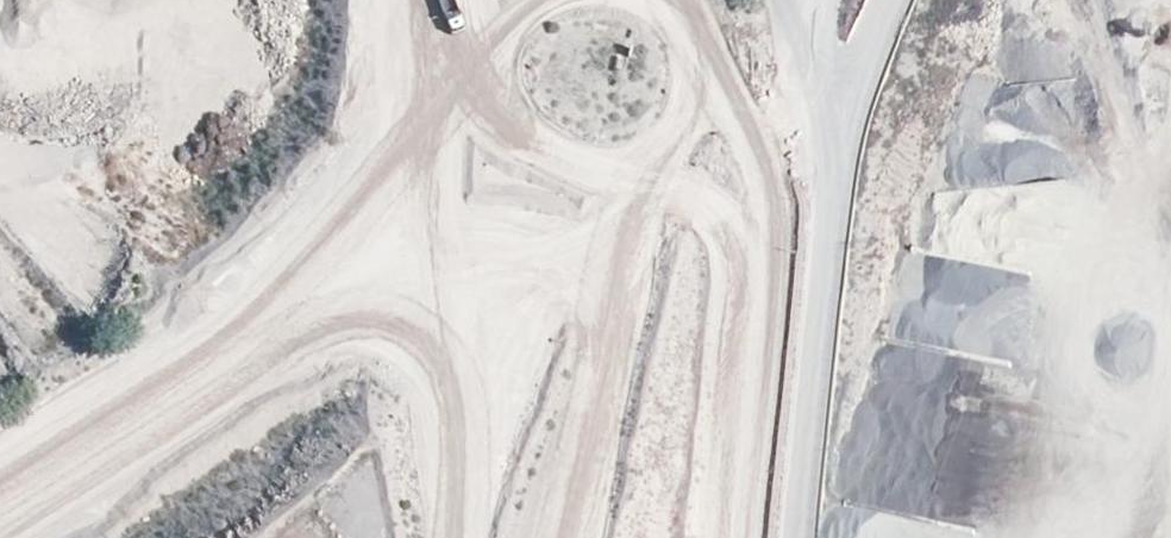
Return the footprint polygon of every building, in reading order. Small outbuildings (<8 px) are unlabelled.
[(1106,81),(948,87),(953,204),(925,205),(927,241),(945,240),(946,270),(1068,265),(1065,176),(1110,174),(1106,81)]
